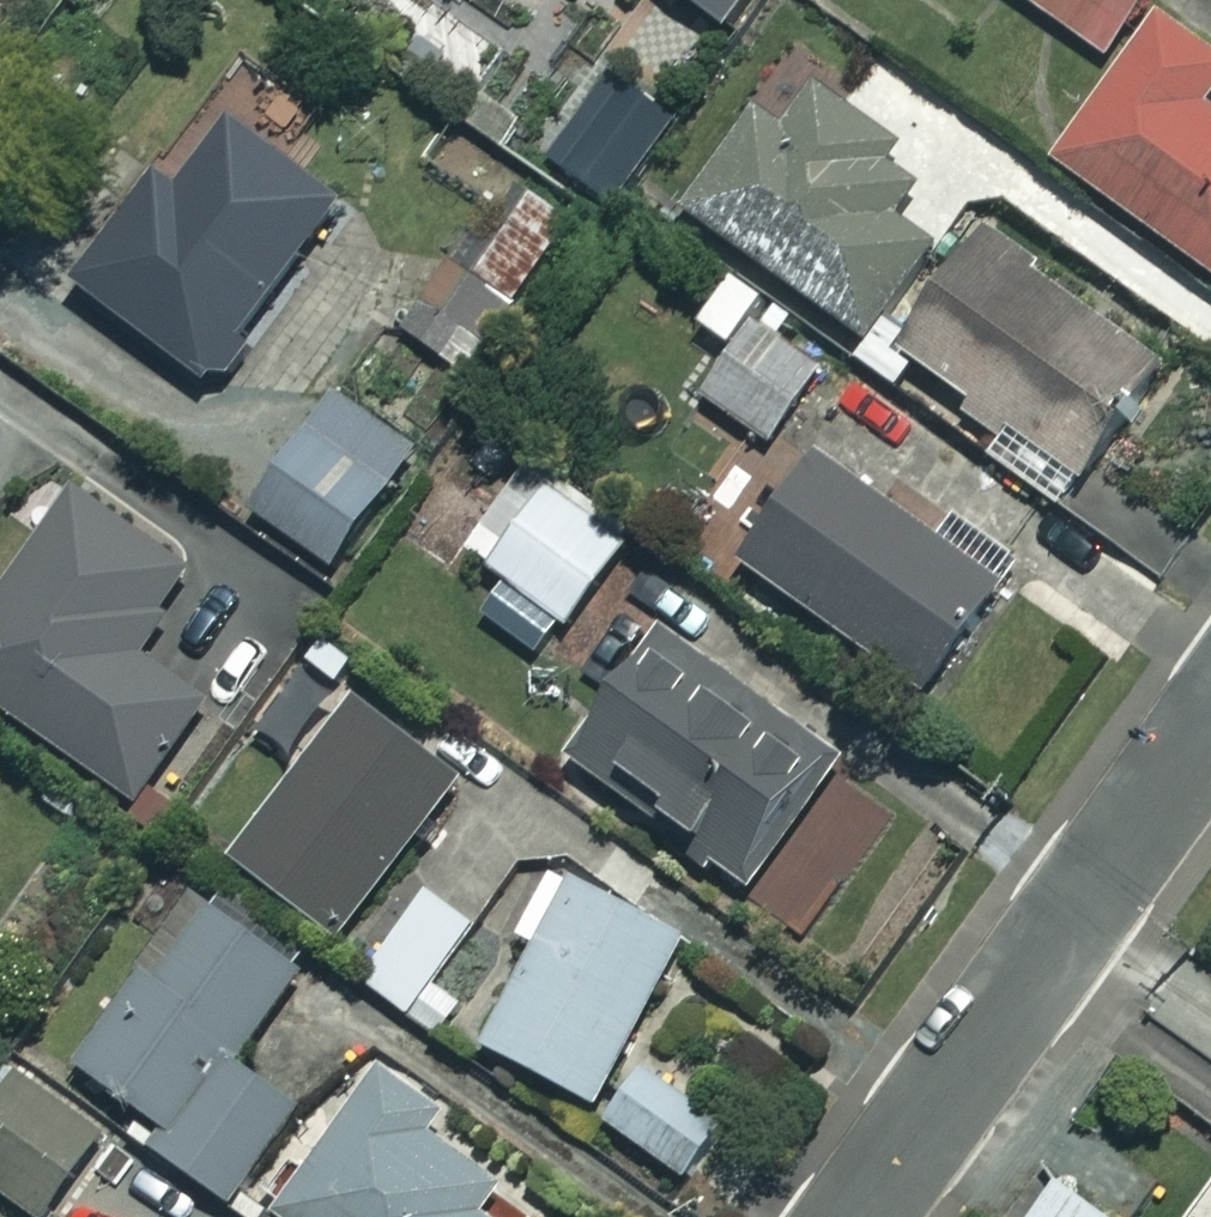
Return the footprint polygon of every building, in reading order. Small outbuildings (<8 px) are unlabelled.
[(723,25),(741,0),(688,0),(723,25)] [(1104,55),(1142,0),(1024,0),(1104,55)] [(1155,11),(1048,156),(1210,276),(1210,106),(1205,101),(1210,94),(1210,52),(1155,11)] [(667,119),(596,76),(545,161),(616,204),(667,119)] [(807,84),(774,128),(741,104),(671,198),(858,338),(929,244),(892,217),(913,189),(885,168),(898,152),(807,84)] [(335,201),(221,115),(86,294),(201,380),(335,201)] [(571,218),(530,190),(471,277),(449,262),(413,316),(475,358),(571,218)] [(1161,373),(975,237),(896,345),(965,395),(956,408),(1073,494),(1161,373)] [(823,358),(756,312),(699,395),(766,441),(823,358)] [(410,451),(331,393),(248,508),(328,566),(410,451)] [(994,581),(809,455),(735,563),(920,690),(994,581)] [(627,537),(522,460),(458,547),(563,624),(627,537)] [(78,487),(0,596),(0,706),(133,802),(204,703),(130,650),(189,567),(78,487)] [(840,763),(661,631),(568,756),(747,888),(840,763)] [(455,779),(352,703),(235,862),(338,938),(455,779)] [(680,943),(575,881),(479,1042),(585,1104),(680,943)] [(471,922),(419,890),(360,983),(439,1033),(459,1002),(432,984),(471,922)] [(292,970),(197,902),(77,1070),(161,1130),(150,1145),(230,1202),(296,1110),(228,1062),(292,970)] [(418,1098),(374,1066),(269,1210),(280,1216),(523,1216),(398,1126),(418,1098)] [(724,1130),(639,1068),(602,1119),(687,1181),(724,1130)] [(16,1073),(0,1096),(0,1191),(37,1216),(46,1216),(104,1134),(16,1073)] [(1166,1216),(1210,1216),(1210,1154),(1166,1216)] [(1019,1216),(1093,1216),(1046,1181),(1019,1216)]
